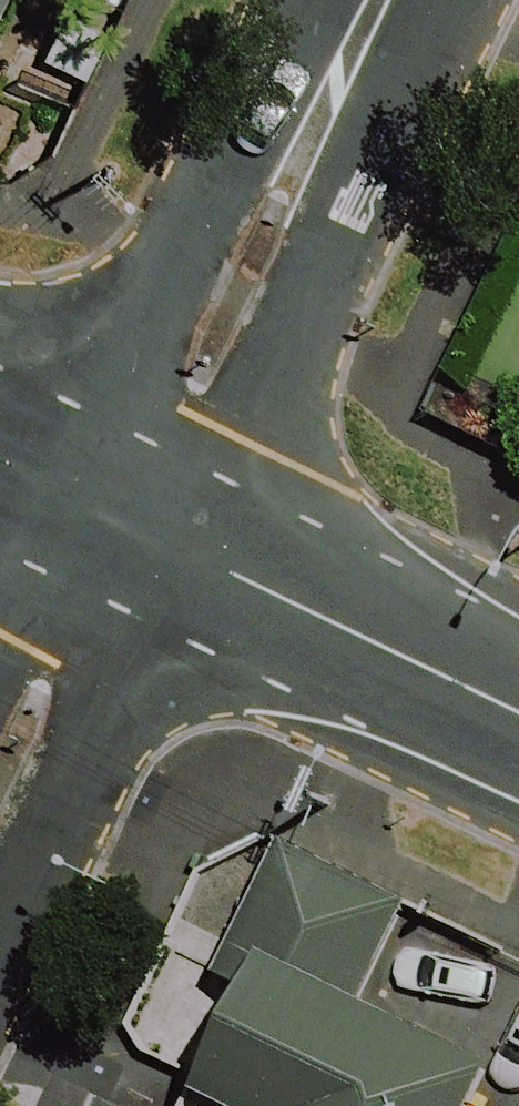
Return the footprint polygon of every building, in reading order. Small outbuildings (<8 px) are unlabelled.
[(221,966),(254,982),(273,943),(366,988),(410,897),(285,836),(221,966)] [(273,943),(254,982),(201,1080),(255,1105),(480,1105),(504,1056),(366,988),(273,943)]
